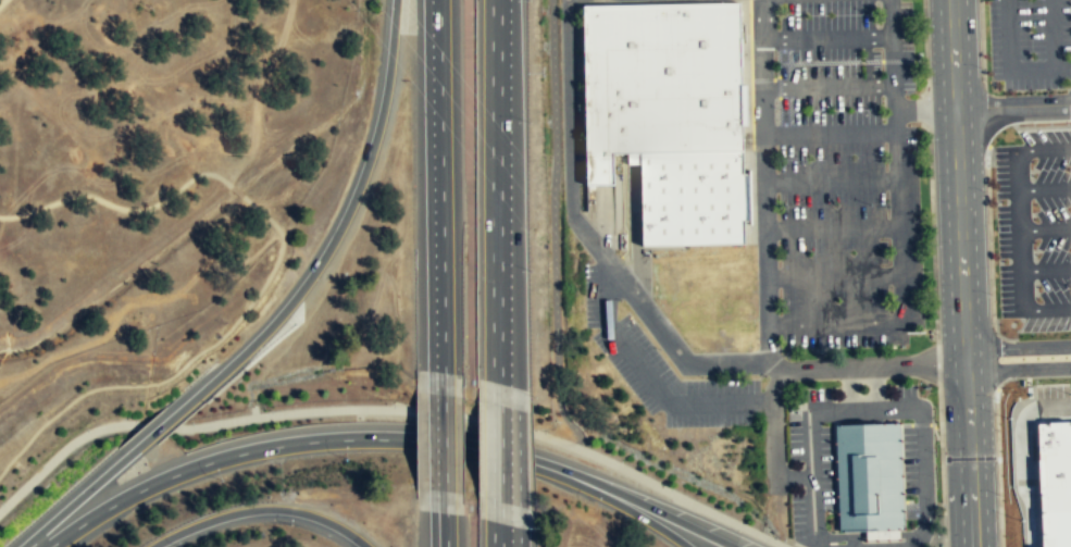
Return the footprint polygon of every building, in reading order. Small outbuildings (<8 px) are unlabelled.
[(742,150),(739,2),(582,5),(585,185),(612,185),(612,153),(639,152),(742,150)] [(742,150),(744,244),(744,245),(703,246),(685,246),(640,247),(639,152),(742,150)] [(1032,421),(1070,419),(1070,546),(1038,546),(1032,421)] [(902,529),(899,422),(835,424),(838,532),(902,529)]
